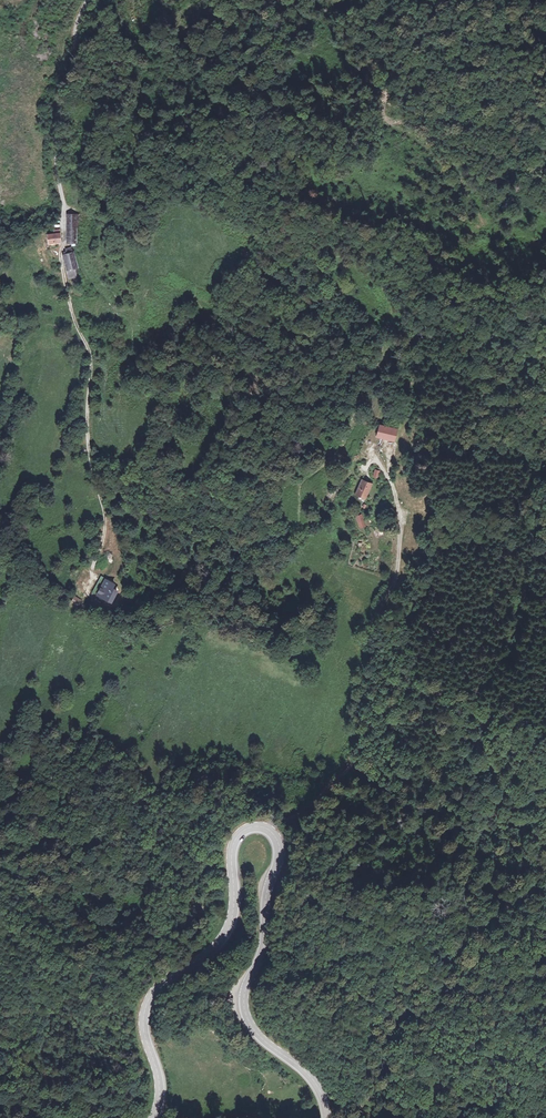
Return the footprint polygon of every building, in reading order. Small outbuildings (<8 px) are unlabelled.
[(79,218),(71,217),(69,242),(77,242),(79,218)] [(57,233),(49,234),(50,243),(63,241),(61,230),(56,230),(57,233)] [(77,266),(76,259),(71,248),(68,249),(67,249),(68,252),(66,254),(71,269),(72,269),(73,268),(77,266)] [(397,430),(381,425),(377,435),(385,437),(394,440),(397,430)] [(394,440),(385,437),(383,443),(392,445),(394,440)] [(365,479),(358,493),(367,498),(374,483),(365,479)] [(413,509),(410,509),(411,516),(414,515),(416,517),(419,517),(423,515),(424,513),(424,510),(423,507),(420,505),(416,505),(414,507),(413,509)] [(358,516),(362,527),(365,526),(366,525),(363,514),(358,516)] [(111,562),(107,573),(116,578),(119,570),(113,567),(114,564),(111,562)] [(97,592),(111,601),(116,591),(112,588),(114,584),(105,579),(97,592)] [(76,596),(73,601),(80,605),(82,601),(76,596)] [(179,903),(180,889),(172,889),(172,903),(179,903)]
